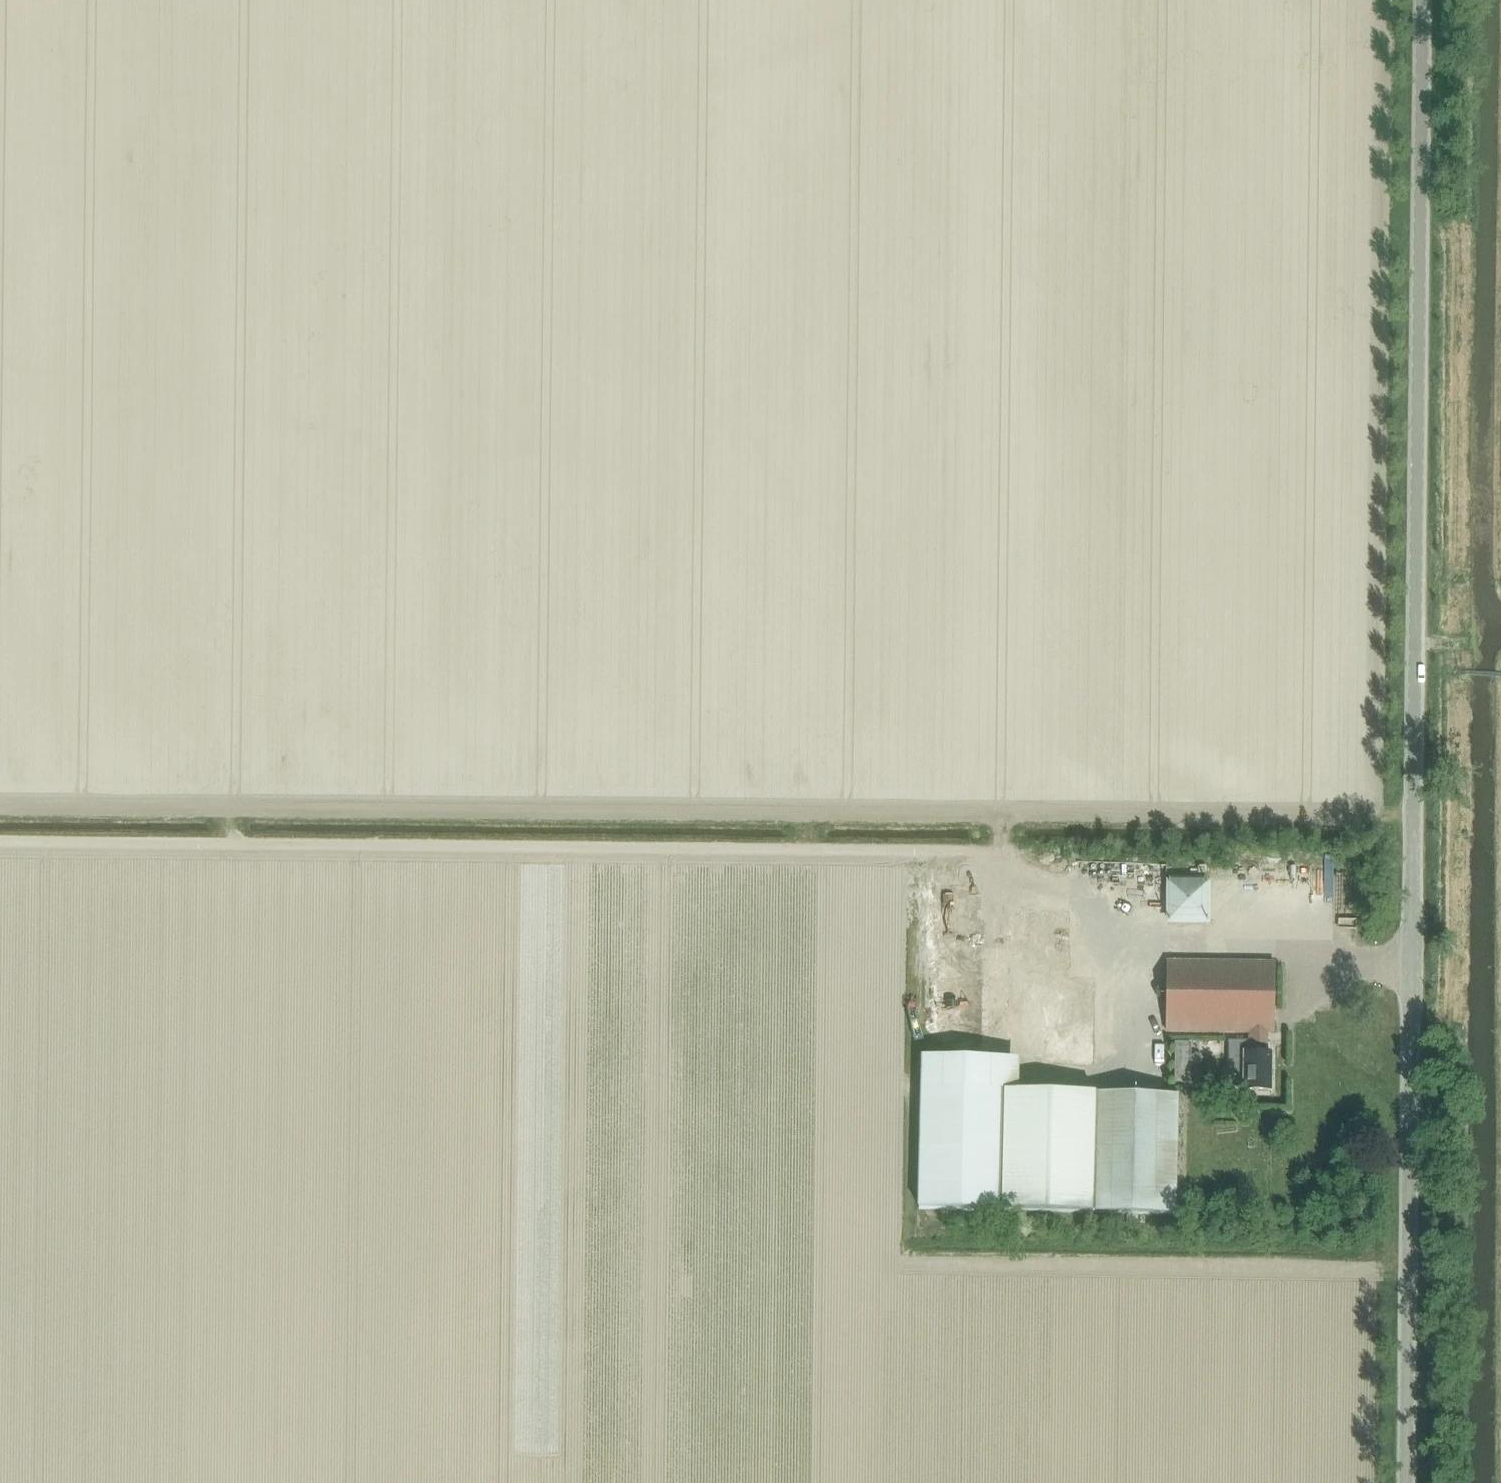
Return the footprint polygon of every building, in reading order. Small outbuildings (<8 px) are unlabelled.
[(1210,926),(1210,879),(1166,879),(1166,926),(1210,926)] [(1068,961),(1070,911),(1027,910),(1025,960),(1068,961)] [(1167,962),(1167,1033),(1250,1033),(1249,1041),(1229,1041),(1228,1075),(1244,1075),(1244,1091),(1272,1092),(1272,1054),(1267,1054),(1267,1034),(1274,1034),(1274,963),(1167,962)] [(1045,978),(1043,1065),(1093,1066),(1095,979),(1045,978)] [(1179,1096),(1008,1093),(1010,1059),(921,1057),(918,1211),(1177,1216),(1179,1096)]
